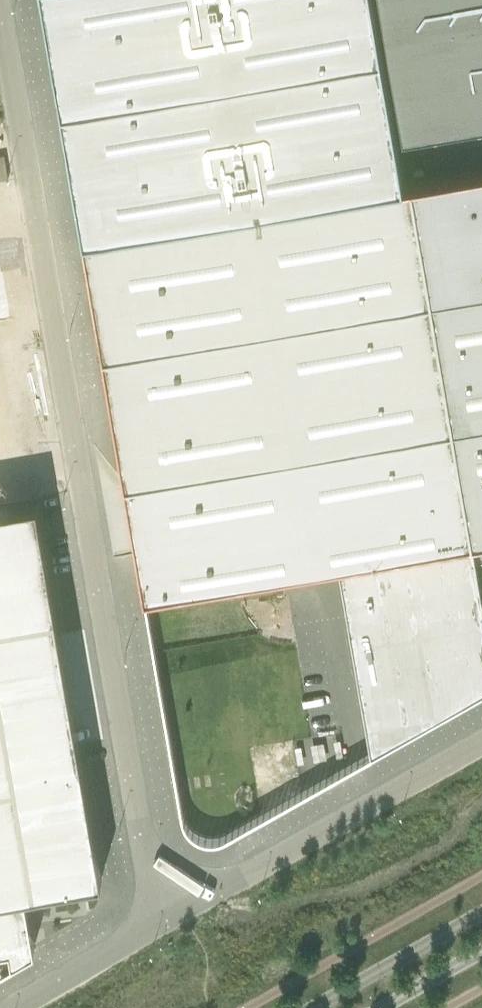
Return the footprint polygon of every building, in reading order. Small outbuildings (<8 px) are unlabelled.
[(83,238),(126,484),(137,553),(144,596),(371,558),(402,738),(481,692),(481,597),(472,540),(473,540),(481,539),(481,171),(412,183),(403,184),(372,0),(43,0),(83,238)] [(403,135),(481,122),(481,0),(380,0),(403,135)] [(0,504),(0,623),(58,613),(38,498),(0,504)] [(35,945),(26,889),(103,876),(80,744),(13,755),(0,678),(0,966),(35,945)]
